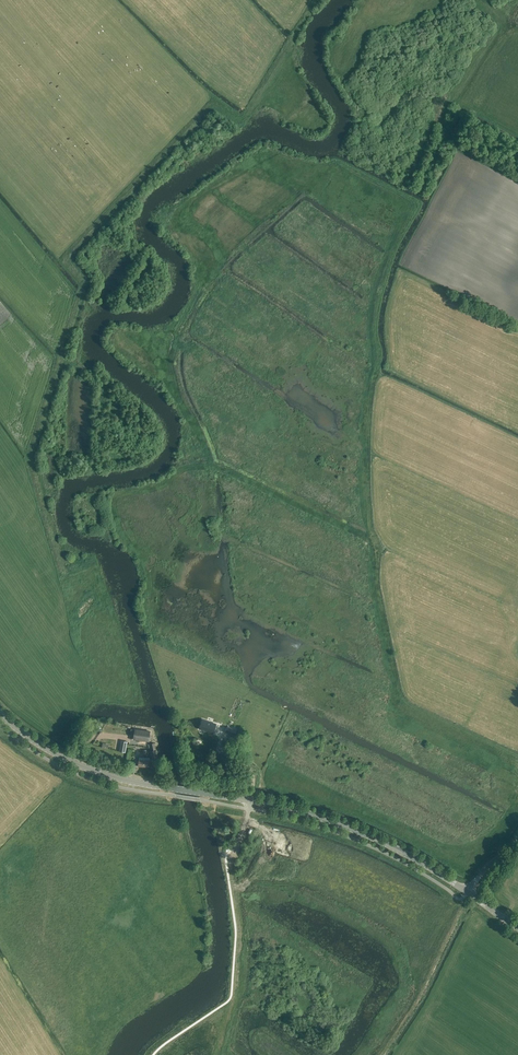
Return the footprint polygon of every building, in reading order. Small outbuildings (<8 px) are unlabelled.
[(199,729),(213,733),(216,724),(203,719),(199,729)] [(227,726),(225,733),(235,736),(237,730),(227,726)] [(152,733),(137,732),(136,742),(151,743),(152,733)] [(156,750),(150,751),(153,761),(159,759),(156,750)] [(139,766),(149,767),(150,758),(139,757),(139,766)]
